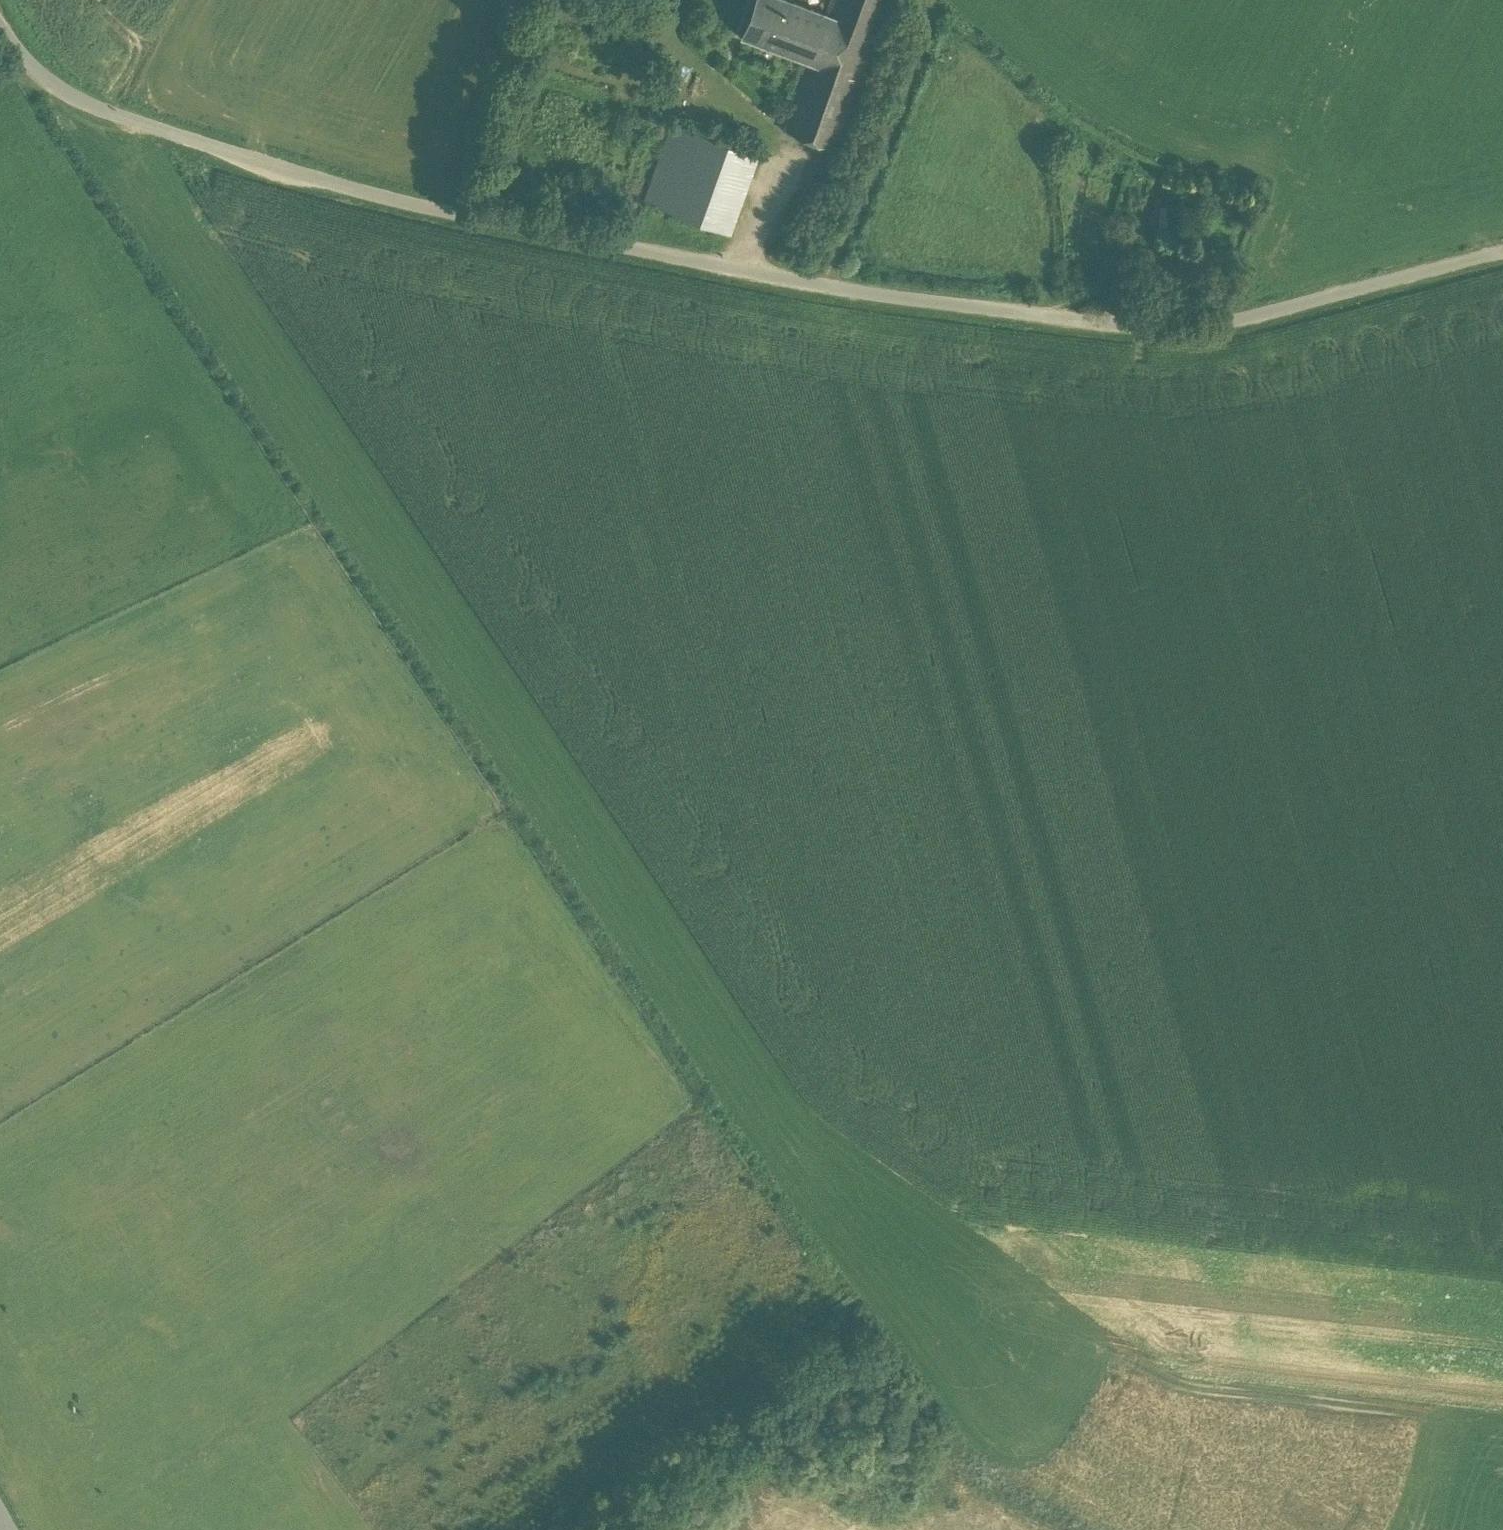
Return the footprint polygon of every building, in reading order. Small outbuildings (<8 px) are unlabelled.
[(835,148),(889,0),(830,0),(825,13),(788,0),(755,0),(742,36),(808,60),(783,129),(835,148)] [(645,201),(729,231),(757,153),(673,122),(645,201)]
